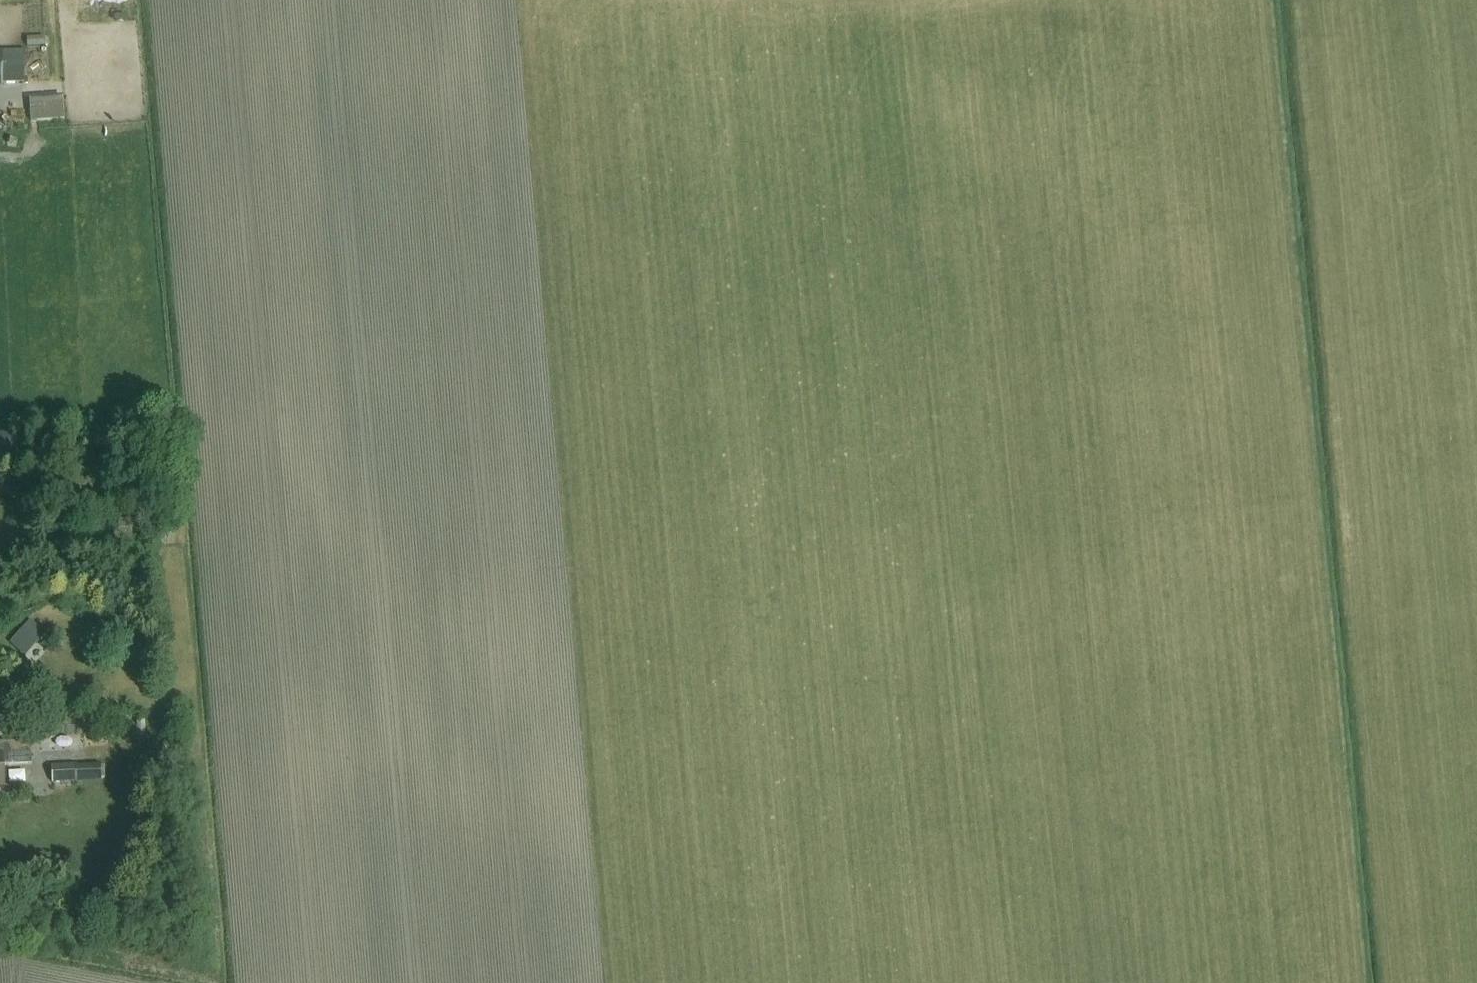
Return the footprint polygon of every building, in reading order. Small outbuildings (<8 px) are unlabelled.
[(0,52),(0,88),(4,88),(4,84),(18,83),(18,51),(0,52)] [(73,118),(72,96),(37,97),(38,120),(73,118)] [(18,436),(0,436),(0,464),(19,464),(18,436)] [(33,764),(31,741),(0,743),(0,787),(5,786),(4,765),(33,764)] [(77,782),(76,764),(51,765),(52,783),(77,782)]
